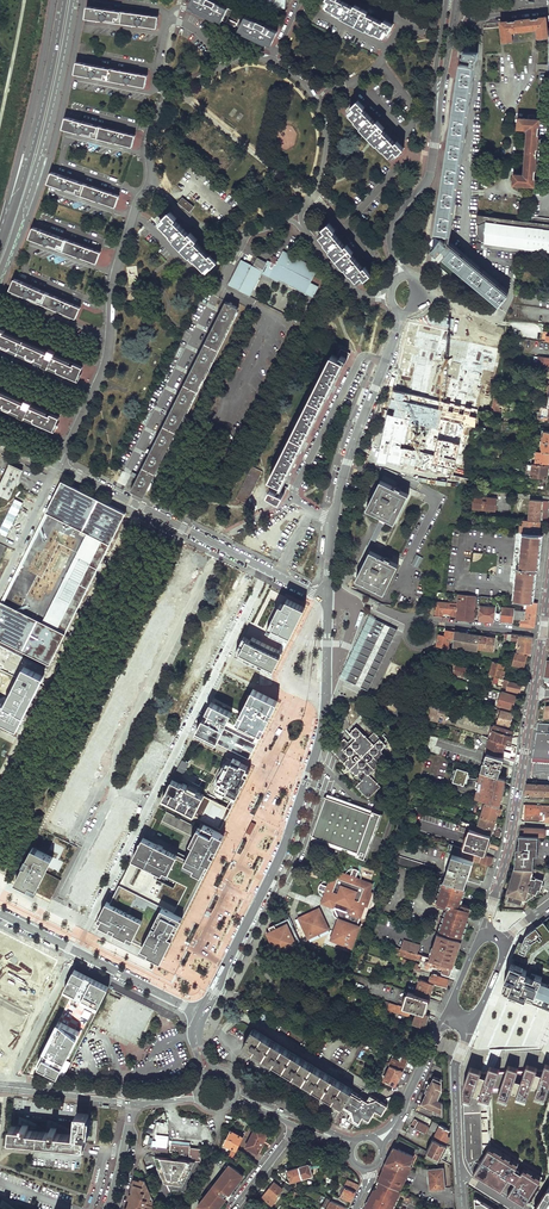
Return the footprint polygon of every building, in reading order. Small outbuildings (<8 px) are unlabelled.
[(190,6),(207,14),(226,22),(227,19),(231,10),(216,3),(216,2),(212,0),(192,0),(190,6)] [(267,7),(284,9),(285,0),(267,0),(267,7)] [(327,7),(334,11),(334,12),(342,16),(341,17),(366,30),(367,29),(374,33),(374,32),(382,35),(385,30),(389,32),(393,24),(384,20),(383,22),(366,14),(367,12),(355,5),(353,7),(340,0),(328,0),(330,1),(327,7)] [(87,7),(85,19),(157,29),(159,17),(87,7)] [(237,23),(235,27),(254,36),(271,45),(277,32),(270,28),(269,29),(266,27),(266,25),(257,21),(257,22),(241,15),(237,23)] [(484,23),(483,28),(501,26),(503,42),(513,41),(512,31),(537,28),(539,38),(548,37),(546,16),(522,19),(495,22),(484,23)] [(227,19),(226,22),(235,27),(237,23),(227,19)] [(460,51),(459,57),(477,60),(478,52),(460,51)] [(444,257),(499,305),(508,294),(447,242),(474,66),(470,65),(471,61),(463,60),(462,64),(459,64),(434,233),(442,234),(441,238),(430,251),(430,252),(430,253),(435,257),(442,249),(447,253),(444,257)] [(77,62),(74,73),(145,87),(147,76),(77,62)] [(354,108),(349,113),(355,120),(355,121),(360,126),(359,127),(376,145),(377,144),(382,149),(384,149),(390,155),(394,151),(397,154),(403,148),(397,141),(394,143),(382,129),(384,128),(377,121),(375,122),(362,109),(364,107),(357,99),(351,105),(354,108)] [(514,174),(513,184),(534,186),(540,119),(535,119),(535,115),(527,115),(527,118),(519,118),(518,128),(528,129),(524,175),(514,174)] [(65,117),(62,129),(132,147),(135,136),(65,117)] [(51,173),(48,183),(116,207),(119,196),(51,173)] [(185,194),(179,203),(198,219),(204,211),(185,194)] [(166,219),(161,224),(171,234),(170,235),(174,238),(174,240),(190,256),(194,259),(195,259),(206,270),(211,265),(213,267),(219,261),(212,254),(210,255),(203,249),(196,241),(197,240),(190,233),(189,234),(181,227),(175,221),(177,219),(170,211),(164,217),(166,219)] [(548,258),(548,224),(532,222),(477,215),(476,247),(519,253),(548,258)] [(326,232),(321,236),(323,240),(326,243),(325,244),(330,250),(329,251),(344,269),(346,269),(350,274),(351,273),(354,277),(356,280),(362,276),(364,279),(371,274),(364,267),(363,268),(351,254),(353,253),(346,245),(344,246),(333,232),(335,231),(329,223),(323,229),(326,232)] [(33,227),(29,238),(96,263),(101,252),(33,227)] [(447,253),(442,249),(435,257),(440,262),(444,257),(447,253)] [(241,259),(227,285),(250,296),(263,271),(315,296),(319,287),(310,282),(317,268),(290,254),(282,250),(278,258),(272,255),(269,262),(268,261),(267,263),(257,258),(253,266),(242,260),(241,259)] [(15,278),(10,289),(76,318),(81,308),(15,278)] [(137,479),(132,490),(144,496),(238,309),(233,306),(233,304),(231,303),(230,304),(226,303),(222,311),(221,311),(219,314),(220,315),(212,331),(210,331),(208,334),(210,335),(201,352),(200,351),(198,355),(199,356),(191,372),(189,372),(187,375),(189,376),(180,393),(179,393),(177,397),(178,398),(170,414),(168,413),(167,417),(168,418),(159,434),(158,434),(156,437),(158,439),(150,455),(148,454),(146,458),(148,459),(139,475),(138,475),(136,478),(137,479)] [(2,344),(1,346),(10,350),(10,348),(29,357),(28,358),(37,361),(38,360),(43,363),(42,365),(48,368),(49,366),(57,369),(56,370),(77,380),(82,367),(54,354),(55,352),(49,349),(48,351),(42,349),(41,351),(39,350),(39,349),(33,346),(33,347),(13,338),(13,337),(8,335),(7,336),(3,334),(3,331),(0,330),(0,343),(2,344)] [(271,487),(268,493),(277,498),(276,500),(279,502),(281,500),(285,492),(282,491),(285,484),(283,483),(343,362),(345,363),(349,356),(345,354),(344,357),(341,356),(339,359),(336,357),(331,355),(269,478),(274,481),(278,483),(275,489),(271,487)] [(537,364),(548,365),(548,358),(545,358),(538,357),(537,364)] [(539,394),(548,396),(548,385),(544,384),(543,391),(538,391),(538,393),(540,393),(539,394)] [(5,407),(4,408),(13,411),(14,411),(20,413),(19,416),(25,419),(26,416),(34,419),(33,421),(53,430),(59,418),(31,404),(32,402),(25,400),(24,402),(19,399),(18,401),(15,400),(9,397),(9,398),(0,394),(0,405),(5,407)] [(493,399),(490,413),(497,414),(499,400),(493,399)] [(535,464),(548,465),(548,460),(548,453),(542,452),(537,452),(535,464)] [(413,468),(439,481),(447,466),(421,453),(413,468)] [(532,464),(531,476),(536,477),(546,478),(548,465),(535,464),(532,464)] [(23,471),(10,465),(5,476),(0,486),(0,495),(10,499),(16,485),(23,471)] [(252,467),(237,498),(246,502),(261,472),(252,467)] [(546,478),(536,477),(534,491),(544,492),(546,478)] [(46,511),(84,530),(42,616),(4,598),(0,607),(0,638),(52,663),(126,511),(62,479),(46,511)] [(395,487),(380,480),(376,489),(378,490),(376,494),(373,493),(366,507),(381,514),(385,516),(394,520),(407,493),(399,489),(397,493),(393,492),(395,487)] [(512,485),(511,493),(513,493),(520,494),(521,486),(512,485)] [(483,496),(473,495),(472,507),(482,508),(482,507),(486,507),(486,509),(496,510),(497,497),(487,496),(487,500),(483,500),(483,496)] [(529,520),(540,521),(547,521),(548,513),(541,512),(541,510),(548,511),(548,503),(548,502),(532,500),(529,520)] [(521,528),(520,533),(527,533),(538,534),(540,521),(529,520),(524,519),(523,528),(521,528)] [(520,532),(516,567),(521,567),(523,567),(527,533),(520,533),(520,532)] [(519,592),(518,601),(519,601),(527,602),(531,602),(532,593),(535,569),(537,569),(541,535),(538,534),(527,533),(523,567),(521,567),(520,583),(519,592)] [(385,558),(370,551),(365,560),(367,561),(365,566),(363,565),(356,579),(366,584),(372,587),(373,585),(374,582),(378,584),(378,585),(376,589),(384,593),(387,586),(398,564),(390,560),(388,564),(383,562),(385,558)] [(514,567),(513,583),(520,583),(521,567),(516,567),(514,567)] [(455,617),(455,619),(464,620),(473,621),(476,596),(458,594),(457,604),(456,608),(455,617)] [(302,605),(288,597),(284,604),(281,602),(267,630),(285,639),(302,605)] [(486,597),(481,597),(480,607),(481,607),(480,620),(484,621),(485,619),(491,620),(492,614),(494,614),(495,608),(484,607),(486,597)] [(437,602),(435,615),(442,616),(442,614),(444,614),(449,614),(449,616),(455,617),(456,608),(457,604),(449,603),(445,603),(437,602)] [(520,620),(519,626),(534,628),(537,603),(531,602),(527,602),(526,612),(514,610),(513,619),(520,620)] [(302,605),(285,639),(289,641),(306,607),(302,605)] [(501,608),(499,621),(513,622),(513,619),(514,610),(514,609),(501,608)] [(374,619),(369,617),(365,626),(340,678),(344,680),(368,631),(370,628),(374,619)] [(391,642),(397,630),(386,625),(374,619),(370,628),(368,631),(344,680),(367,692),(391,642)] [(208,626),(204,636),(211,639),(215,630),(208,626)] [(455,631),(455,629),(446,628),(445,636),(438,635),(436,646),(452,650),(452,646),(448,646),(449,638),(454,638),(454,632),(455,631)] [(480,636),(455,631),(454,632),(454,638),(453,639),(452,646),(478,650),(478,649),(480,636)] [(531,656),(533,637),(513,634),(512,639),(519,641),(517,651),(520,652),(519,653),(531,656)] [(283,650),(253,635),(251,639),(245,636),(237,652),(273,670),(283,650)] [(493,651),(495,639),(480,636),(478,649),(493,651)] [(523,668),(526,656),(516,653),(513,665),(523,668)] [(201,659),(198,673),(204,674),(207,660),(201,659)] [(463,678),(466,669),(456,666),(456,665),(446,662),(444,668),(454,671),(453,674),(463,678)] [(503,672),(504,665),(494,662),(490,675),(503,679),(505,673),(503,672)] [(195,673),(190,681),(197,685),(202,676),(195,673)] [(509,681),(510,680),(503,679),(490,675),(488,674),(488,676),(494,678),(492,681),(497,683),(497,684),(507,687),(507,689),(519,693),(522,685),(509,681)] [(275,699),(253,689),(248,698),(252,700),(241,721),(259,730),(275,699)] [(512,710),(515,697),(501,693),(498,706),(512,710)] [(269,723),(267,728),(275,732),(288,700),(281,697),(270,724),(269,723)] [(252,700),(248,698),(238,719),(241,721),(252,700)] [(278,701),(275,699),(259,730),(263,732),(278,701)] [(232,712),(211,702),(196,732),(217,742),(232,712)] [(428,719),(444,724),(446,719),(445,715),(447,709),(430,704),(428,719)] [(509,726),(513,714),(501,710),(498,722),(509,726)] [(537,722),(532,757),(548,758),(548,723),(537,722)] [(489,735),(489,737),(490,738),(504,743),(505,740),(506,738),(513,738),(515,731),(493,724),(493,725),(489,735)] [(362,744),(368,738),(356,726),(351,732),(357,738),(362,744)] [(357,738),(351,744),(345,738),(339,744),(345,751),(339,757),(351,769),(363,769),(368,773),(386,755),(382,752),(382,747),(385,744),(374,732),(368,738),(362,744),(357,738)] [(503,750),(506,743),(504,743),(490,738),(486,750),(509,758),(511,753),(503,750)] [(339,757),(345,751),(339,744),(333,751),(339,757)] [(503,761),(504,758),(487,753),(486,755),(481,770),(487,772),(499,776),(502,764),(503,761)] [(247,768),(227,757),(213,785),(233,795),(247,768)] [(182,760),(172,779),(179,783),(189,763),(182,760)] [(464,785),(469,771),(458,768),(453,781),(464,785)] [(362,779),(368,773),(363,769),(351,769),(362,779)] [(504,788),(506,778),(499,776),(487,772),(485,777),(490,779),(485,794),(484,798),(501,804),(502,800),(502,796),(503,788),(504,788)] [(380,785),(368,773),(362,779),(356,785),(368,798),(380,785)] [(217,827),(227,807),(179,783),(172,779),(162,799),(217,827)] [(548,795),(548,785),(527,784),(526,794),(548,795)] [(372,813),(325,796),(311,835),(328,841),(324,852),(327,853),(339,858),(343,847),(358,852),(357,855),(365,858),(381,813),(373,810),(372,813)] [(499,814),(501,810),(486,804),(482,816),(495,820),(497,813),(499,814)] [(525,806),(525,819),(539,819),(539,811),(542,811),(542,805),(540,805),(539,806),(525,806)] [(181,819),(166,811),(162,819),(177,827),(181,819)] [(490,835),(495,820),(482,816),(480,816),(476,828),(475,828),(474,830),(490,835)] [(201,829),(181,819),(177,827),(197,837),(201,829)] [(251,834),(255,823),(250,821),(246,832),(251,834)] [(204,824),(203,826),(220,835),(206,863),(188,855),(186,859),(204,867),(181,914),(174,927),(161,954),(164,956),(184,916),(225,834),(204,824)] [(196,840),(188,855),(206,863),(220,835),(203,826),(201,829),(197,837),(196,840)] [(490,835),(474,830),(469,828),(463,844),(462,848),(484,854),(485,851),(490,835)] [(516,849),(515,867),(517,867),(531,868),(531,854),(537,854),(538,836),(519,835),(519,849),(516,849)] [(141,862),(152,841),(143,837),(133,858),(141,862)] [(111,902),(100,924),(112,929),(135,941),(144,946),(161,954),(174,927),(181,914),(204,867),(186,859),(179,855),(165,848),(152,841),(141,862),(133,858),(111,902)] [(22,864),(14,880),(52,898),(61,880),(45,872),(53,856),(31,846),(22,864)] [(490,866),(493,857),(484,854),(462,848),(458,846),(457,850),(464,853),(462,857),(473,861),(490,866)] [(466,883),(473,861),(462,857),(452,854),(445,852),(444,856),(451,859),(445,877),(444,879),(465,886),(466,883)] [(431,875),(434,867),(396,855),(394,863),(431,875)] [(531,868),(517,867),(516,873),(512,884),(511,887),(509,895),(507,899),(522,904),(523,901),(526,902),(538,894),(540,887),(542,888),(544,883),(545,878),(535,875),(531,874),(532,870),(533,868),(531,868)] [(334,871),(333,871),(328,886),(325,885),(323,891),(326,892),(324,897),(321,903),(333,907),(339,909),(338,912),(340,913),(338,918),(333,932),(334,932),(332,936),(332,937),(332,938),(332,939),(333,939),(333,940),(338,941),(338,942),(351,947),(359,926),(357,925),(364,906),(366,907),(368,901),(366,900),(372,886),(372,885),(371,884),(371,883),(356,878),(357,876),(351,874),(350,876),(336,870),(335,870),(334,870),(334,871)] [(440,930),(440,933),(457,939),(468,906),(461,904),(460,908),(458,908),(460,902),(460,900),(461,897),(464,890),(465,886),(444,879),(443,883),(441,891),(440,893),(439,895),(436,905),(447,908),(446,912),(445,915),(444,918),(443,921),(442,924),(441,927),(440,930)] [(471,907),(468,906),(457,939),(460,940),(461,938),(462,934),(463,931),(464,928),(465,924),(466,922),(467,919),(467,918),(468,916),(469,911),(471,907)] [(308,938),(328,928),(321,914),(320,911),(319,910),(318,909),(317,909),(316,909),(305,914),(306,914),(301,916),(301,917),(300,917),(300,918),(300,919),(300,920),(302,924),(302,925),(308,938)] [(296,942),(299,941),(292,925),(291,925),(290,924),(289,924),(288,924),(287,924),(285,919),(269,927),(271,931),(270,931),(269,932),(269,933),(269,934),(269,935),(268,935),(270,941),(272,940),(275,949),(275,950),(275,951),(276,951),(277,951),(278,951),(296,943),(296,942)] [(548,929),(543,922),(536,927),(542,934),(548,929)] [(548,929),(542,934),(536,927),(526,935),(525,936),(526,937),(526,939),(523,941),(517,956),(530,961),(527,969),(513,963),(509,974),(513,976),(511,980),(507,978),(503,987),(514,992),(516,988),(519,990),(518,994),(528,998),(530,994),(538,998),(537,1002),(547,1006),(548,1002),(548,929)] [(440,933),(438,932),(433,949),(430,958),(453,965),(451,964),(457,946),(455,944),(457,939),(440,933)] [(460,940),(457,939),(455,944),(457,946),(451,964),(453,965),(460,940)] [(104,940),(101,946),(109,950),(112,944),(104,940)] [(403,940),(400,949),(417,954),(419,945),(403,940)] [(421,960),(422,956),(419,955),(417,954),(400,949),(392,946),(391,951),(399,953),(398,954),(416,959),(416,958),(421,960)] [(452,969),(453,965),(430,958),(422,956),(421,960),(421,961),(430,964),(430,965),(443,969),(442,974),(449,977),(452,969)] [(530,961),(517,956),(513,963),(527,969),(530,961)] [(109,987),(74,969),(60,999),(95,1016),(109,987)] [(448,983),(449,980),(432,975),(430,983),(434,984),(446,988),(448,983)] [(429,999),(434,984),(430,983),(419,979),(415,994),(429,999)] [(427,1006),(429,999),(415,994),(407,991),(403,1006),(412,1009),(417,1011),(425,1013),(427,1006)] [(398,1005),(390,1002),(387,1010),(395,1013),(409,1017),(412,1009),(403,1006),(398,1005)] [(426,1028),(430,1015),(425,1013),(417,1011),(413,1023),(426,1028)] [(80,1031),(58,1020),(36,1072),(55,1082),(80,1031)] [(112,1025),(110,1028),(120,1033),(118,1024),(114,1022),(112,1025)] [(352,1089),(253,1029),(243,1045),(342,1105),(353,1112),(357,1114),(353,1120),(359,1123),(362,1117),(369,1122),(375,1112),(380,1115),(387,1104),(370,1093),(367,1098),(352,1089)] [(399,1061),(391,1057),(388,1063),(390,1064),(402,1070),(405,1064),(407,1058),(406,1057),(404,1056),(401,1055),(399,1061)] [(402,1070),(390,1064),(384,1079),(396,1084),(399,1076),(400,1077),(402,1070)] [(548,1086),(548,1069),(542,1070),(537,1070),(524,1070),(518,1070),(505,1071),(500,1071),(495,1071),(487,1072),(481,1072),(468,1072),(463,1086),(466,1156),(474,1172),(502,1190),(504,1187),(506,1184),(511,1187),(509,1190),(508,1193),(525,1204),(527,1202),(542,1177),(524,1166),(521,1171),(516,1168),(519,1163),(489,1144),(487,1098),(487,1091),(487,1088),(494,1088),(500,1088),(512,1088),(519,1087),(531,1087),(537,1087),(548,1086)] [(441,1081),(434,1077),(430,1085),(426,1094),(421,1105),(443,1115),(442,1102),(436,1099),(441,1088),(442,1089),(441,1081)] [(548,1088),(548,1086),(537,1087),(535,1094),(546,1097),(548,1088)] [(531,1087),(519,1087),(516,1094),(527,1098),(531,1087)] [(512,1088),(500,1088),(498,1095),(509,1099),(511,1090),(512,1088)] [(12,1127),(11,1139),(52,1143),(51,1153),(77,1147),(77,1145),(85,1146),(86,1136),(87,1136),(89,1114),(78,1113),(76,1134),(59,1133),(59,1130),(62,1130),(63,1125),(51,1124),(50,1129),(52,1129),(52,1133),(29,1131),(30,1126),(24,1125),(23,1127),(12,1127)] [(435,1117),(433,1121),(440,1125),(450,1130),(449,1121),(442,1121),(435,1117)] [(414,1128),(425,1134),(428,1127),(418,1121),(414,1128)] [(427,1134),(434,1138),(440,1125),(433,1121),(427,1134)] [(270,1132),(257,1125),(246,1147),(259,1154),(270,1132)] [(435,1139),(445,1144),(450,1136),(447,1134),(450,1130),(440,1125),(434,1138),(435,1139)] [(225,1142),(238,1149),(245,1136),(231,1130),(225,1142)] [(155,1147),(167,1148),(168,1135),(156,1134),(155,1147)] [(430,1153),(439,1158),(445,1144),(435,1139),(428,1152),(430,1153)] [(178,1151),(177,1158),(202,1161),(204,1147),(191,1146),(191,1145),(172,1143),(171,1151),(178,1151)] [(398,1149),(393,1149),(389,1158),(379,1180),(380,1181),(382,1182),(400,1190),(410,1168),(408,1167),(413,1156),(410,1155),(408,1158),(402,1156),(404,1152),(398,1149)] [(428,1158),(436,1163),(439,1158),(430,1153),(428,1158)] [(175,1191),(187,1192),(204,1161),(202,1161),(177,1158),(147,1155),(165,1202),(172,1192),(175,1191)] [(230,1163),(198,1204),(204,1208),(217,1208),(225,1200),(220,1196),(222,1193),(224,1195),(235,1186),(244,1175),(230,1163)] [(299,1167),(303,1178),(312,1176),(310,1165),(309,1165),(308,1165),(299,1167)] [(288,1171),(291,1182),(303,1178),(299,1167),(288,1171)] [(428,1168),(430,1189),(445,1187),(443,1167),(428,1168)] [(332,1199),(346,1206),(348,1202),(349,1199),(352,1200),(356,1191),(357,1188),(357,1186),(357,1185),(357,1184),(347,1179),(344,1185),(345,1186),(339,1198),(334,1195),(332,1199)] [(157,1207),(152,1206),(154,1202),(152,1198),(152,1197),(145,1182),(141,1180),(140,1182),(135,1181),(132,1190),(133,1190),(130,1199),(131,1200),(129,1208),(127,1208),(157,1208),(157,1207)] [(393,1205),(400,1190),(382,1182),(380,1181),(374,1192),(373,1192),(365,1208),(399,1208),(395,1206),(395,1205),(393,1205)] [(268,1190),(276,1197),(283,1189),(275,1182),(268,1190)] [(504,1187),(502,1190),(508,1193),(509,1190),(511,1187),(506,1184),(504,1187)] [(225,1200),(235,1186),(224,1195),(222,1193),(220,1196),(225,1200)] [(535,1207),(534,1208),(548,1208),(548,1186),(535,1207)] [(276,1197),(268,1190),(262,1197),(272,1205),(277,1198),(276,1197)] [(472,1194),(472,1208),(495,1208),(472,1194)] [(330,1208),(344,1208),(346,1206),(332,1199),(327,1197),(323,1205),(328,1208),(330,1208)]
